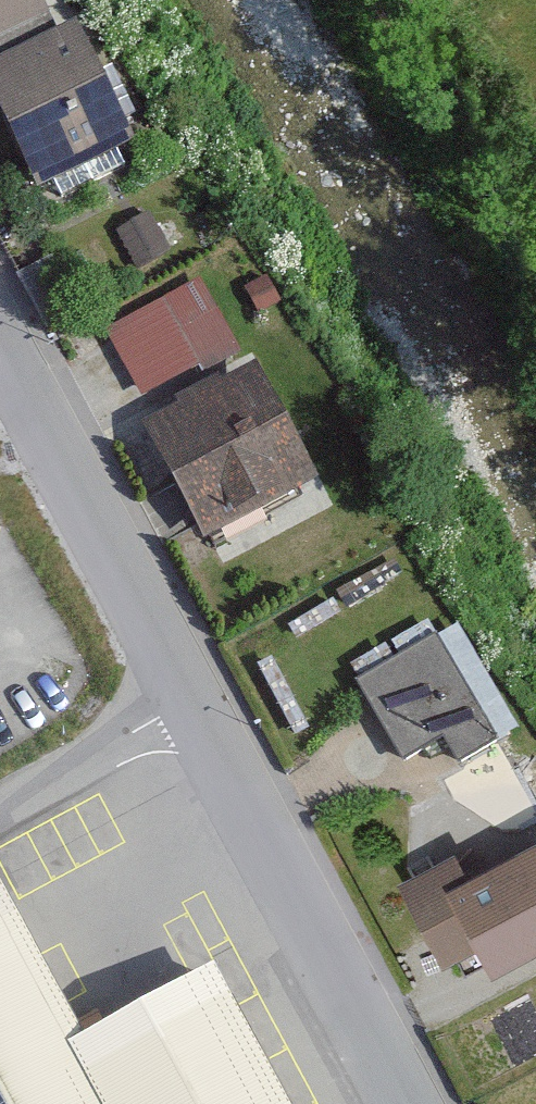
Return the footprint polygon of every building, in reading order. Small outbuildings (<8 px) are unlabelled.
[(59,23),(47,0),(0,0),(0,54),(59,23)] [(49,200),(147,152),(89,35),(0,79),(0,100),(49,200)] [(115,242),(137,280),(169,262),(147,224),(115,242)] [(198,290),(112,337),(149,402),(234,355),(198,290)] [(269,374),(157,430),(219,551),(331,494),(269,374)] [(364,692),(412,772),(451,748),(464,770),(501,748),(439,646),(364,692)] [(497,950),(511,977),(535,964),(535,858),(488,884),(471,852),(406,887),(454,974),(497,950)] [(0,892),(0,1103),(292,1103),(241,1008),(114,1075),(13,885),(0,892)]
